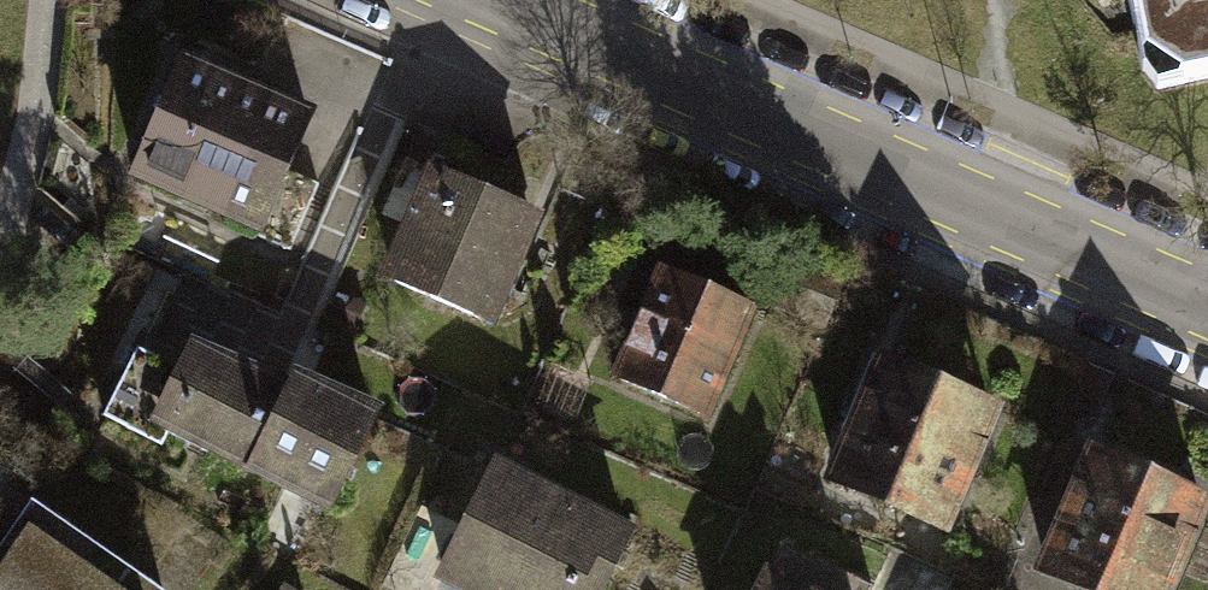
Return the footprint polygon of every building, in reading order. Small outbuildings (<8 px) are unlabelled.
[(1134,73),(1147,88),(1207,76),(1207,0),(1119,0),(1134,73)] [(309,104),(177,47),(123,170),(255,228),(309,104)] [(426,158),(375,269),(489,322),(540,211),(426,158)] [(655,270),(611,382),(705,415),(756,304),(655,270)] [(155,399),(146,418),(165,427),(328,504),(377,398),(292,357),(285,373),(191,328),(173,363),(155,399)] [(159,440),(165,427),(146,418),(155,399),(173,363),(134,343),(101,412),(159,440)] [(883,365),(838,479),(943,519),(983,411),(883,365)] [(1040,567),(1095,589),(1153,589),(1197,496),(1088,453),(1040,567)] [(434,568),(481,589),(597,589),(629,523),(488,455),(434,568)] [(29,498),(0,542),(0,589),(165,589),(29,498)] [(766,576),(795,589),(866,589),(869,584),(814,556),(811,563),(781,547),(766,576)] [(759,589),(795,589),(766,576),(759,589)]
